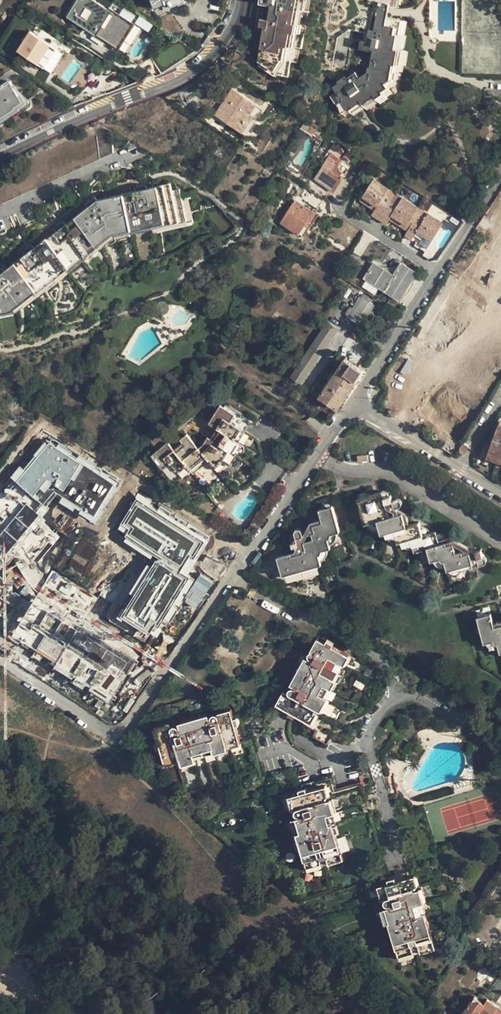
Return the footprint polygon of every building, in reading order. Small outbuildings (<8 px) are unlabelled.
[(80,0),(77,0),(67,16),(69,17),(80,0)] [(93,33),(118,48),(133,25),(108,9),(108,10),(93,0),(80,0),(69,17),(93,33)] [(271,4),(268,19),(267,27),(260,66),(273,74),(287,77),(290,61),(297,63),(310,0),(272,0),(271,4)] [(365,28),(370,29),(367,47),(373,48),(380,49),(376,70),(362,81),(359,77),(356,71),(340,82),(342,86),(337,90),(340,93),(333,98),(347,117),(352,114),(353,115),(365,106),(368,112),(380,103),(382,105),(389,100),(387,98),(394,94),(390,89),(397,84),(400,68),(403,69),(406,52),(403,52),(405,37),(402,37),(405,23),(387,19),(389,7),(396,8),(398,0),(369,0),(365,28)] [(271,4),(260,2),(256,21),(260,22),(261,18),(268,19),(271,4)] [(118,48),(93,33),(92,35),(119,51),(136,25),(109,8),(108,9),(133,25),(118,48)] [(268,19),(261,18),(260,22),(259,26),(267,27),(268,19)] [(38,63),(50,45),(30,32),(18,51),(38,63)] [(50,45),(38,63),(44,67),(55,48),(50,45)] [(380,49),(373,48),(369,69),(359,77),(362,81),(376,70),(380,49)] [(137,64),(129,76),(141,83),(151,73),(137,64)] [(27,107),(28,105),(28,104),(28,102),(21,92),(18,94),(10,82),(0,88),(0,124),(27,107)] [(196,84),(181,92),(187,102),(201,95),(196,84)] [(261,108),(232,89),(215,116),(226,123),(245,135),(261,108)] [(500,103),(493,99),(486,110),(493,115),(500,103)] [(226,123),(215,116),(213,118),(224,125),(226,123)] [(309,124),(305,121),(301,127),(305,130),(310,133),(313,135),(315,131),(317,129),(314,127),(312,129),(308,126),(309,124)] [(0,181),(0,204),(100,159),(97,137),(0,181)] [(342,148),(333,142),(327,151),(331,153),(314,180),(333,192),(348,170),(340,164),(342,161),(339,159),(344,153),(342,148)] [(394,192),(374,179),(364,195),(371,200),(370,203),(376,207),(374,210),(370,217),(375,221),(394,192)] [(9,305),(103,233),(180,216),(176,196),(169,198),(166,184),(146,189),(132,192),(99,200),(97,200),(88,207),(65,225),(54,234),(44,241),(43,240),(33,248),(22,257),(3,272),(0,274),(0,307),(9,305)] [(325,201),(312,192),(306,202),(319,210),(325,201)] [(395,193),(394,192),(375,221),(376,222),(395,193)] [(422,210),(395,193),(376,222),(385,227),(390,220),(392,217),(398,221),(400,218),(411,226),(422,210)] [(371,200),(364,195),(360,201),(374,210),(376,207),(370,203),(371,200)] [(85,204),(88,207),(97,200),(99,200),(96,196),(85,204)] [(316,213),(295,200),(280,223),(299,235),(304,226),(307,227),(316,213)] [(443,223),(422,210),(411,226),(408,231),(403,239),(410,243),(415,236),(417,233),(424,237),(425,235),(433,240),(443,223)] [(304,226),(299,235),(303,237),(317,214),(316,213),(307,227),(304,226)] [(12,310),(104,240),(182,222),(180,216),(103,233),(9,305),(0,307),(0,313),(12,310)] [(398,221),(392,217),(390,220),(408,231),(411,226),(400,218),(398,221)] [(51,231),(54,234),(65,225),(63,223),(51,231)] [(424,237),(417,233),(415,236),(429,245),(433,240),(425,235),(424,237)] [(20,255),(22,257),(33,248),(31,246),(20,255)] [(393,275),(374,263),(364,278),(400,301),(418,273),(401,263),(393,275)] [(467,313),(476,297),(473,295),(464,311),(467,313)] [(362,297),(350,316),(364,325),(376,305),(362,297)] [(161,302),(159,302),(158,303),(157,304),(156,306),(156,307),(156,309),(156,310),(156,312),(157,313),(158,314),(160,315),(162,315),(163,315),(165,315),(166,314),(168,313),(169,311),(169,309),(169,307),(169,306),(168,305),(167,303),(166,303),(164,302),(162,302),(161,302)] [(452,323),(459,312),(456,310),(449,321),(452,323)] [(328,321),(291,377),(302,384),(339,328),(328,321)] [(436,356),(438,352),(428,346),(426,350),(436,356)] [(345,359),(319,396),(337,408),(362,370),(345,359)] [(167,443),(151,456),(153,458),(162,469),(169,464),(178,474),(187,467),(190,471),(205,458),(209,463),(214,470),(221,462),(228,451),(232,454),(239,444),(235,441),(242,429),(230,422),(235,414),(219,405),(207,424),(216,429),(210,439),(206,437),(201,447),(197,450),(186,435),(180,440),(182,443),(173,451),(167,443)] [(498,424),(487,454),(500,458),(500,425),(498,424)] [(447,438),(442,447),(450,453),(456,444),(447,438)] [(467,446),(462,442),(457,451),(463,454),(467,446)] [(43,457),(37,463),(56,484),(80,460),(64,444),(53,455),(56,457),(50,464),(43,457)] [(369,453),(358,454),(359,461),(370,460),(369,453)] [(487,454),(486,458),(500,463),(500,458),(487,454)] [(162,469),(153,458),(150,460),(163,476),(174,483),(181,478),(182,480),(191,472),(193,475),(209,463),(205,458),(190,471),(187,467),(178,474),(169,464),(162,469)] [(80,460),(41,499),(44,503),(83,464),(80,460)] [(56,484),(37,463),(35,464),(37,466),(22,480),(41,499),(56,484)] [(275,482),(260,510),(270,515),(285,487),(275,482)] [(8,485),(3,488),(7,493),(12,489),(8,485)] [(0,487),(0,502),(8,494),(7,493),(3,488),(1,486),(0,487)] [(371,493),(359,496),(366,522),(370,521),(379,518),(382,528),(382,531),(387,530),(396,527),(399,538),(399,540),(403,539),(412,536),(415,547),(415,549),(420,548),(428,546),(430,555),(431,559),(436,558),(444,556),(447,565),(448,569),(473,562),(470,552),(463,554),(462,551),(456,552),(454,543),(447,545),(446,541),(440,543),(439,541),(437,533),(436,530),(431,532),(424,533),(422,526),(421,521),(412,523),(409,524),(406,515),(398,517),(397,513),(392,515),(387,494),(384,494),(376,496),(375,492),(371,493)] [(391,493),(387,494),(392,515),(397,513),(398,517),(406,515),(409,524),(412,523),(408,510),(397,504),(395,505),(393,498),(391,493)] [(187,577),(210,537),(137,496),(117,530),(126,535),(121,544),(149,559),(114,620),(152,642),(179,595),(198,606),(213,581),(200,573),(195,581),(187,577)] [(393,498),(395,505),(397,504),(403,502),(401,496),(393,498)] [(294,551),(280,554),(286,573),(288,572),(322,562),(324,562),(323,558),(320,549),(331,546),(333,546),(332,542),(329,533),(341,530),(342,529),(335,504),(322,507),(326,521),(317,523),(318,530),(315,531),(316,538),(308,540),(310,550),(295,554),(294,551)] [(290,540),(294,551),(295,554),(310,550),(308,540),(316,538),(315,531),(318,530),(317,523),(326,521),(325,518),(313,521),(306,534),(303,526),(300,527),(298,529),(302,543),(295,545),(292,535),(291,538),(290,540)] [(382,528),(379,518),(370,521),(373,525),(375,527),(379,528),(382,528)] [(399,538),(396,527),(387,530),(388,532),(390,535),(393,536),(395,537),(399,538)] [(292,535),(295,545),(302,543),(298,529),(295,531),(293,533),(292,535)] [(341,530),(329,533),(332,542),(335,541),(337,539),(339,537),(340,535),(340,532),(341,530)] [(415,547),(412,536),(403,539),(404,542),(407,545),(409,546),(412,547),(415,547)] [(446,539),(439,541),(440,543),(446,541),(447,545),(454,543),(456,552),(462,551),(463,554),(470,552),(473,562),(474,566),(479,564),(475,551),(452,537),(446,539)] [(331,546),(320,549),(323,558),(325,557),(327,556),(329,554),(330,552),(331,549),(331,546)] [(430,555),(428,546),(420,548),(421,552),(424,554),(427,555),(430,555)] [(482,549),(475,551),(479,564),(486,562),(487,560),(487,558),(486,556),(483,554),(482,549)] [(447,565),(444,556),(436,558),(437,561),(439,563),(441,565),(444,565),(447,565)] [(322,562),(288,572),(290,575),(292,576),(296,576),(317,570),(321,567),(322,564),(322,562)] [(31,602),(10,637),(56,664),(52,670),(83,688),(84,687),(109,703),(133,663),(31,602)] [(478,620),(486,645),(489,644),(499,641),(500,649),(500,628),(495,630),(494,626),(491,616),(478,620)] [(349,655),(317,639),(311,650),(314,652),(312,652),(311,652),(310,653),(309,653),(309,655),(309,656),(309,657),(310,658),(309,659),(305,657),(290,684),(294,687),(293,689),(292,688),(291,689),(290,689),(289,690),(289,692),(289,693),(290,694),(284,691),(276,704),(311,723),(318,709),(320,710),(327,698),(326,698),(336,680),(338,681),(345,669),(342,667),(349,655)] [(489,644),(490,645),(492,648),(494,650),(496,651),(500,652),(500,649),(499,641),(489,644)] [(170,723),(154,727),(165,764),(181,760),(183,764),(195,761),(194,758),(204,755),(203,754),(213,751),(214,753),(227,749),(227,747),(240,743),(231,709),(217,713),(218,714),(215,713),(214,713),(213,714),(212,716),(212,717),(209,718),(208,714),(179,723),(180,727),(178,728),(178,726),(177,725),(175,725),(174,726),(172,727),(172,728),(172,729),(170,723)] [(332,735),(317,727),(312,735),(327,744),(332,735)] [(296,786),(298,793),(317,788),(315,781),(296,786)] [(296,834),(307,871),(323,867),(320,859),(327,858),(329,864),(343,860),(330,813),(335,812),(330,798),(328,799),(324,786),(317,788),(298,793),(288,796),(292,810),(296,808),(295,811),(295,812),(296,813),(296,814),(297,814),(299,815),(300,816),(296,817),(300,833),(296,834)] [(387,878),(389,883),(412,876),(411,871),(387,878)] [(389,883),(378,886),(382,899),(387,898),(387,899),(386,899),(386,900),(386,901),(386,902),(386,903),(387,904),(388,904),(389,905),(390,905),(390,907),(386,908),(390,921),(389,922),(400,960),(414,955),(412,949),(419,947),(421,953),(435,949),(421,902),(424,902),(420,888),(419,888),(415,875),(412,876),(389,883)] [(500,991),(500,974),(486,995),(494,1001),(500,991)] [(474,996),(463,1012),(465,1013),(478,1013),(479,1012),(481,1013),(500,1013),(500,1009),(487,1000),(485,1003),(474,996)]
